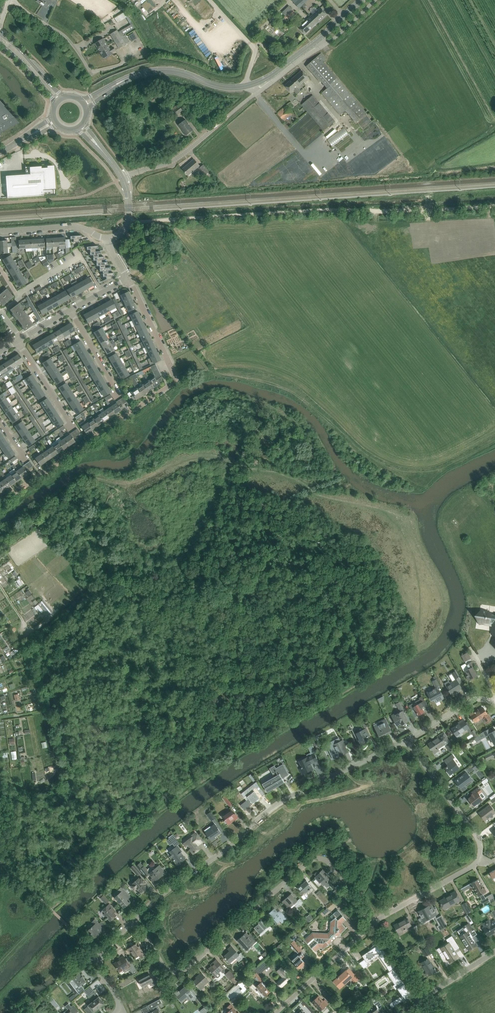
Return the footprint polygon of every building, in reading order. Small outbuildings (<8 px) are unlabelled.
[(209,5),(204,0),(203,0),(201,2),(203,4),(198,9),(201,13),(209,5)] [(299,8),(308,0),(291,0),(299,8)] [(289,5),(282,12),(288,19),(295,12),(289,5)] [(320,7),(309,17),(316,24),(327,14),(320,7)] [(316,24),(309,17),(299,27),(305,34),(316,24)] [(127,39),(122,30),(119,32),(117,30),(110,34),(119,48),(126,44),(124,40),(127,39)] [(95,44),(100,51),(108,46),(103,39),(95,44)] [(108,46),(100,51),(104,58),(112,53),(112,52),(115,50),(113,47),(110,49),(108,46)] [(145,48),(139,53),(141,56),(147,52),(145,48)] [(316,77),(320,82),(321,81),(328,88),(322,93),(340,114),(346,109),(356,121),(366,112),(337,78),(323,62),(326,59),(324,57),(321,53),(311,62),(306,66),(310,70),(316,77)] [(285,85),(288,89),(291,93),(294,90),(298,94),(301,92),(297,87),(308,78),(302,70),(285,85)] [(328,113),(324,108),(319,103),(312,95),(301,105),(324,131),(334,123),(335,121),(333,118),(328,113)] [(19,123),(3,106),(4,106),(0,101),(0,133),(19,123)] [(277,114),(283,121),(293,112),(287,105),(277,114)] [(173,111),(176,116),(182,111),(179,106),(173,111)] [(178,125),(186,136),(193,130),(186,120),(178,125)] [(328,139),(333,145),(349,134),(345,128),(328,139)] [(183,169),(188,175),(200,166),(194,159),(183,169)] [(25,175),(5,176),(7,198),(43,195),(56,194),(54,194),(54,189),(56,189),(54,170),(53,171),(52,165),(46,166),(47,167),(42,168),(41,166),(25,167),(25,166),(25,175)] [(200,168),(206,175),(209,172),(204,165),(200,168)] [(3,260),(6,265),(13,261),(10,255),(3,260)] [(13,261),(6,265),(9,271),(16,266),(13,261)] [(16,266),(9,271),(12,276),(20,272),(16,266)] [(20,272),(12,276),(16,281),(23,277),(20,272)] [(108,273),(103,274),(102,274),(103,277),(105,276),(106,279),(105,279),(103,280),(103,281),(106,280),(112,279),(111,279),(111,276),(114,275),(113,273),(108,273)] [(23,277),(16,281),(19,287),(26,283),(23,277)] [(89,278),(84,281),(88,288),(93,285),(89,278)] [(84,281),(78,284),(82,291),(88,288),(84,281)] [(78,284),(72,287),(77,294),(82,291),(78,284)] [(72,287),(67,290),(71,297),(77,294),(72,287)] [(13,296),(7,288),(0,294),(0,303),(2,305),(13,296)] [(65,291),(60,294),(64,301),(69,298),(65,291)] [(121,295),(123,300),(130,297),(128,292),(121,295)] [(60,294),(54,297),(58,305),(64,301),(60,294)] [(54,297),(49,300),(53,308),(58,305),(54,297)] [(130,297),(123,300),(126,306),(133,302),(130,297)] [(49,300),(43,303),(47,311),(53,308),(49,300)] [(111,300),(106,303),(110,310),(115,307),(111,300)] [(133,302),(126,306),(129,311),(131,310),(132,313),(135,311),(134,309),(136,308),(133,302)] [(38,307),(39,310),(42,314),(47,311),(43,303),(38,307)] [(106,303),(100,306),(104,313),(110,310),(106,303)] [(18,304),(10,310),(20,323),(27,317),(18,304)] [(100,306),(95,309),(99,316),(104,313),(100,306)] [(95,309),(89,312),(93,319),(99,316),(95,309)] [(140,317),(137,311),(130,315),(133,320),(140,317)] [(93,319),(89,312),(83,315),(88,322),(93,319)] [(27,317),(20,323),(25,330),(33,324),(27,317)] [(133,320),(129,322),(132,327),(135,325),(142,322),(140,317),(133,320)] [(142,322),(135,325),(138,331),(145,327),(142,322)] [(71,323),(65,326),(69,334),(75,330),(71,323)] [(65,326),(60,330),(64,337),(69,334),(65,326)] [(145,327),(138,331),(140,336),(147,333),(145,327)] [(101,328),(94,332),(97,338),(104,333),(101,328)] [(60,330),(54,333),(58,340),(64,337),(60,330)] [(54,333),(49,336),(53,343),(58,340),(54,333)] [(104,333),(97,338),(100,343),(107,339),(104,333)] [(147,333),(140,336),(143,342),(150,338),(147,333)] [(49,336),(43,339),(48,346),(53,343),(49,336)] [(145,347),(153,344),(150,338),(143,342),(140,343),(142,348),(145,347)] [(43,339),(38,342),(42,350),(48,346),(43,339)] [(107,339),(100,343),(103,349),(114,342),(112,339),(109,342),(107,339)] [(80,341),(76,343),(73,345),(76,350),(83,346),(80,341)] [(42,350),(38,342),(33,345),(37,353),(42,350)] [(114,342),(103,349),(107,354),(108,353),(109,355),(115,351),(112,347),(115,345),(114,342)] [(153,344),(145,347),(148,352),(155,349),(153,344)] [(83,346),(76,350),(79,355),(86,351),(83,346)] [(155,349),(148,352),(150,358),(158,354),(155,349)] [(86,351),(79,355),(82,360),(89,356),(86,351)] [(109,357),(112,363),(119,359),(116,353),(109,357)] [(23,361),(19,354),(13,357),(17,364),(18,364),(23,361)] [(150,358),(148,359),(150,365),(160,360),(158,354),(150,358)] [(89,356),(82,360),(85,365),(92,361),(89,356)] [(17,364),(13,357),(8,361),(13,368),(18,364),(17,364)] [(53,364),(49,358),(42,363),(46,368),(53,364)] [(119,359),(112,363),(115,368),(122,364),(119,359)] [(13,368),(8,361),(3,364),(7,371),(8,373),(14,370),(13,368)] [(92,361),(85,365),(88,370),(95,366),(92,361)] [(3,364),(0,366),(0,371),(4,377),(6,375),(7,376),(10,375),(8,373),(7,371),(3,364)] [(56,369),(53,364),(46,368),(49,373),(56,369)] [(122,364),(115,368),(118,374),(125,370),(122,364)] [(95,366),(88,370),(91,376),(98,372),(95,366)] [(53,379),(56,384),(64,379),(62,376),(67,373),(70,376),(74,374),(70,368),(66,370),(60,374),(53,379)] [(60,374),(56,369),(49,373),(53,379),(60,374)] [(125,370),(118,374),(121,379),(129,375),(125,370)] [(98,372),(91,376),(94,381),(101,377),(98,372)] [(147,377),(145,378),(147,381),(148,380),(153,388),(159,383),(161,381),(162,381),(162,380),(162,379),(160,377),(162,377),(159,372),(154,375),(155,376),(150,379),(147,377)] [(32,375),(27,377),(25,379),(28,384),(35,380),(32,375)] [(131,376),(129,377),(123,380),(125,383),(130,380),(132,383),(134,386),(136,384),(134,381),(131,376)] [(101,377),(94,381),(97,386),(104,382),(101,377)] [(35,380),(28,384),(31,389),(38,385),(35,380)] [(147,381),(143,384),(147,391),(153,388),(148,380),(147,381)] [(104,382),(97,386),(100,391),(107,387),(104,382)] [(59,387),(62,393),(69,388),(66,383),(59,387)] [(136,384),(134,386),(134,387),(136,389),(137,388),(142,395),(147,391),(143,384),(140,386),(137,383),(136,384)] [(38,385),(31,389),(35,394),(41,390),(38,385)] [(107,387),(100,391),(103,396),(110,392),(107,387)] [(69,388),(62,393),(66,398),(73,393),(69,388)] [(130,391),(127,394),(130,398),(131,398),(133,401),(142,395),(137,388),(136,389),(131,392),(130,391)] [(41,390),(35,394),(38,399),(40,398),(41,400),(44,398),(43,396),(45,395),(41,390)] [(73,393),(66,398),(69,403),(76,399),(73,393)] [(0,402),(0,405),(2,408),(9,403),(5,398),(0,402)] [(40,403),(43,407),(43,408),(50,403),(47,398),(40,403)] [(76,399),(69,403),(72,409),(79,404),(76,399)] [(9,403),(2,408),(6,413),(12,408),(9,403)] [(50,403),(43,408),(47,413),(53,408),(50,403)] [(109,403),(107,404),(109,407),(110,407),(115,414),(123,408),(121,405),(119,407),(116,403),(111,406),(109,403)] [(79,404),(72,409),(76,414),(83,409),(79,404)] [(12,408),(6,413),(9,418),(16,413),(18,412),(15,407),(12,408)] [(109,407),(104,411),(109,418),(115,414),(110,407),(109,407)] [(53,408),(47,413),(50,418),(57,413),(53,408)] [(98,411),(96,412),(98,415),(99,414),(104,422),(109,418),(104,411),(100,414),(98,411)] [(16,413),(9,418),(12,423),(14,422),(15,424),(18,422),(17,420),(19,418),(16,413)] [(57,413),(50,418),(53,423),(60,418),(57,413)] [(99,414),(98,415),(93,418),(98,426),(104,422),(99,414)] [(41,416),(36,419),(39,424),(42,423),(44,421),(41,416)] [(84,420),(85,421),(86,423),(87,422),(92,430),(98,426),(93,418),(91,416),(86,419),(84,420)] [(60,418),(53,423),(57,428),(63,423),(60,418)] [(85,421),(84,421),(80,424),(86,434),(92,430),(87,422),(86,423),(85,421)] [(15,426),(18,431),(25,427),(21,422),(15,426)] [(25,427),(18,431),(21,436),(28,431),(25,427)] [(28,431),(21,436),(25,441),(31,436),(28,431)] [(65,438),(63,435),(61,436),(63,439),(64,438),(69,446),(75,441),(73,439),(70,434),(65,438)] [(31,436),(25,441),(28,446),(35,441),(31,436)] [(63,439),(61,436),(59,437),(61,440),(58,442),(63,450),(69,446),(64,438),(63,439)] [(51,443),(49,444),(51,447),(52,446),(57,453),(63,450),(58,442),(53,446),(51,443)] [(8,444),(1,449),(5,453),(11,449),(8,444)] [(51,447),(47,450),(52,457),(57,453),(52,446),(51,447)] [(5,453),(2,455),(4,458),(6,456),(8,458),(15,454),(11,449),(5,453)] [(40,450),(38,452),(40,455),(41,454),(46,461),(52,457),(47,450),(42,453),(40,450)] [(41,454),(40,455),(35,458),(40,465),(46,461),(41,454)] [(18,470),(16,467),(14,468),(16,471),(17,471),(22,478),(28,474),(26,471),(23,467),(18,470)] [(11,475),(16,482),(22,478),(17,471),(16,471),(15,472),(11,475)] [(4,475),(2,476),(4,479),(4,480),(5,479),(10,486),(16,482),(11,475),(6,478),(4,475)] [(0,482),(0,484),(4,490),(10,486),(5,479),(4,480),(4,479),(0,482)] [(31,594),(26,599),(33,607),(38,602),(31,594)] [(35,607),(41,613),(44,611),(48,616),(53,611),(43,600),(35,607)] [(480,619),(485,620),(484,624),(491,625),(492,624),(494,624),(494,631),(494,615),(493,615),(493,614),(493,615),(488,614),(489,612),(489,613),(489,612),(481,611),(480,619)] [(467,653),(463,655),(462,655),(465,661),(470,658),(467,653)] [(464,671),(466,671),(468,675),(466,676),(469,680),(477,676),(472,667),(474,666),(472,662),(467,664),(466,663),(461,666),(464,671)] [(445,683),(447,686),(446,686),(451,693),(457,689),(458,690),(462,688),(456,680),(450,684),(449,681),(445,683)] [(436,688),(427,692),(430,697),(432,696),(435,703),(443,698),(440,691),(438,692),(436,688)] [(408,706),(409,706),(411,711),(414,709),(418,716),(424,712),(422,707),(427,704),(424,700),(422,696),(419,698),(420,699),(411,704),(408,706)] [(396,716),(393,718),(397,726),(400,724),(401,725),(409,721),(404,713),(407,711),(401,701),(400,701),(400,700),(396,702),(397,703),(396,703),(399,709),(401,712),(395,715),(396,716)] [(470,715),(473,719),(474,721),(478,719),(479,720),(482,717),(486,723),(491,719),(488,715),(483,708),(476,712),(475,711),(470,715)] [(358,740),(359,741),(361,745),(370,741),(368,737),(368,736),(366,734),(368,733),(366,727),(367,727),(363,717),(360,719),(365,729),(356,733),(360,740),(358,740)] [(379,736),(382,735),(388,732),(386,728),(389,726),(387,722),(385,719),(379,722),(381,726),(375,728),(379,736)] [(459,724),(452,729),(456,736),(461,733),(467,729),(469,728),(463,719),(459,722),(459,724)] [(471,726),(469,728),(476,738),(478,736),(471,726)] [(482,732),(485,737),(487,736),(487,735),(489,734),(494,745),(494,744),(494,731),(492,732),(490,728),(483,732),(482,732)] [(47,741),(45,729),(39,730),(43,748),(47,747),(46,741),(47,741)] [(450,742),(449,742),(443,733),(437,737),(438,738),(429,744),(435,753),(439,750),(438,749),(445,744),(450,752),(455,749),(450,742)] [(329,747),(332,754),(334,758),(345,753),(342,747),(345,746),(343,740),(329,747)] [(308,757),(299,762),(302,767),(300,768),(300,769),(302,774),(313,769),(310,764),(317,760),(315,756),(313,751),(307,754),(308,757)] [(484,756),(486,761),(494,757),(494,759),(494,754),(492,755),(491,752),(484,756)] [(452,755),(449,758),(445,761),(449,766),(447,767),(446,767),(446,768),(450,774),(459,768),(453,759),(454,758),(452,755)] [(476,761),(470,765),(471,766),(471,767),(474,770),(479,766),(477,763),(476,761)] [(274,777),(262,784),(267,793),(284,782),(282,779),(289,775),(285,769),(280,772),(280,773),(274,777)] [(467,773),(459,778),(455,781),(460,788),(464,785),(465,786),(469,783),(473,781),(467,773)] [(254,784),(246,790),(250,795),(247,797),(249,799),(246,800),(250,805),(262,796),(261,795),(262,795),(264,793),(257,782),(254,784)] [(475,795),(469,799),(474,806),(477,803),(478,804),(480,802),(483,800),(486,797),(482,792),(483,792),(479,788),(473,792),(475,795)] [(229,806),(232,804),(226,795),(223,797),(229,806)] [(479,813),(485,821),(494,813),(494,812),(490,804),(479,813)] [(211,820),(215,818),(211,811),(207,814),(211,820)] [(224,821),(226,825),(237,817),(235,813),(234,814),(232,811),(224,817),(226,820),(224,821)] [(206,833),(208,836),(211,841),(215,838),(216,838),(215,836),(221,832),(215,824),(211,827),(213,829),(206,833)] [(191,849),(190,849),(193,853),(199,849),(197,845),(202,842),(195,833),(193,835),(194,837),(186,842),(191,849)] [(169,839),(173,844),(176,848),(170,852),(172,854),(171,856),(174,860),(174,861),(175,861),(176,863),(180,860),(181,862),(185,858),(181,852),(182,852),(177,846),(177,847),(174,843),(177,840),(173,835),(169,839)] [(140,863),(137,865),(146,877),(150,874),(155,881),(165,873),(159,866),(155,869),(152,866),(146,870),(140,863)] [(134,865),(131,867),(138,875),(141,872),(134,865)] [(318,871),(314,874),(316,876),(315,877),(320,883),(322,881),(327,887),(332,883),(324,874),(325,873),(322,870),(320,872),(318,871)] [(139,894),(147,887),(144,884),(145,883),(145,884),(145,883),(141,878),(139,879),(138,877),(135,880),(136,881),(131,886),(135,890),(137,888),(140,892),(139,894)] [(478,879),(471,883),(478,897),(480,896),(483,894),(487,892),(485,888),(484,889),(478,879)] [(300,891),(299,892),(302,895),(305,893),(312,888),(308,884),(309,883),(306,880),(297,888),(300,891)] [(115,897),(117,900),(124,908),(131,902),(130,901),(125,896),(128,894),(121,887),(118,889),(120,892),(115,897)] [(338,893),(336,890),(331,894),(329,896),(331,899),(338,893)] [(441,903),(442,905),(442,906),(442,905),(443,908),(448,905),(449,906),(456,902),(455,902),(460,899),(455,891),(444,898),(444,899),(440,901),(441,903)] [(101,898),(103,901),(106,903),(110,900),(105,894),(101,898)] [(291,894),(283,901),(286,905),(289,908),(294,904),(297,907),(300,904),(297,901),(294,898),(291,894)] [(488,903),(485,898),(483,894),(480,896),(482,900),(481,901),(483,905),(488,903)] [(325,904),(329,900),(324,895),(320,898),(325,904)] [(467,902),(462,904),(467,915),(472,912),(467,902)] [(107,917),(107,918),(108,919),(108,918),(110,921),(116,915),(113,912),(115,910),(109,904),(103,910),(106,913),(104,914),(107,917)] [(419,914),(420,915),(424,921),(436,914),(434,911),(433,911),(430,905),(419,912),(420,914),(419,914)] [(322,912),(326,916),(331,912),(328,907),(322,912)] [(267,914),(271,918),(276,924),(280,920),(282,923),(287,918),(280,910),(278,912),(274,908),(267,914)] [(345,919),(338,910),(333,915),(335,918),(331,921),(331,923),(333,926),(332,931),(330,931),(328,934),(323,933),(320,936),(318,934),(315,936),(312,933),(305,940),(315,951),(319,947),(322,947),(323,949),(331,942),(332,937),(333,935),(338,936),(346,929),(341,923),(345,919)] [(441,916),(436,919),(439,925),(437,927),(439,931),(447,926),(441,916)] [(407,918),(394,925),(398,932),(402,930),(411,925),(407,918)] [(92,922),(94,925),(88,930),(91,933),(91,934),(92,934),(95,938),(100,933),(99,932),(103,928),(102,928),(105,926),(101,922),(99,924),(95,919),(92,922)] [(254,928),(257,931),(259,933),(267,927),(270,931),(273,929),(266,920),(263,923),(261,920),(258,923),(259,923),(254,928)] [(485,932),(488,936),(494,932),(494,920),(491,923),(489,920),(484,923),(487,927),(483,929),(485,932)] [(465,932),(459,936),(461,940),(462,939),(467,946),(466,947),(469,951),(477,946),(475,942),(474,941),(473,942),(469,935),(470,934),(469,932),(473,929),(469,923),(462,927),(465,932)] [(411,929),(414,935),(420,932),(417,925),(411,929)] [(237,941),(241,944),(246,950),(252,945),(257,941),(251,933),(248,935),(246,933),(237,941)] [(292,942),(290,944),(298,953),(302,950),(294,941),(297,938),(294,935),(290,939),(292,942)] [(443,952),(440,954),(443,959),(446,956),(450,962),(458,957),(454,951),(455,950),(452,946),(456,943),(452,936),(446,940),(449,943),(441,948),(443,952)] [(359,963),(364,968),(369,964),(368,962),(367,961),(378,954),(390,971),(394,969),(395,968),(382,948),(381,948),(382,949),(381,950),(377,945),(376,943),(369,949),(370,951),(368,953),(367,952),(362,955),(364,959),(365,958),(365,959),(359,963)] [(129,948),(132,952),(135,958),(139,955),(141,959),(146,956),(143,952),(142,953),(136,944),(137,944),(136,944),(128,949),(129,948)] [(225,958),(226,959),(226,958),(230,963),(235,958),(239,962),(243,959),(231,946),(228,949),(230,951),(224,956),(225,957),(225,958)] [(426,956),(431,953),(427,947),(422,950),(426,956)] [(293,956),(295,958),(292,960),(296,965),(295,966),(298,969),(299,968),(299,969),(305,963),(301,959),(304,956),(301,952),(298,955),(297,954),(295,953),(293,955),(293,956)] [(121,959),(114,964),(119,972),(123,969),(124,972),(125,972),(129,970),(130,970),(133,973),(137,971),(132,964),(128,957),(126,959),(124,956),(120,959),(121,959)] [(428,959),(421,963),(429,976),(436,971),(435,969),(435,968),(434,968),(428,959)] [(210,971),(210,972),(211,971),(215,976),(216,977),(218,978),(220,976),(220,973),(219,972),(222,969),(222,973),(225,972),(224,969),(217,960),(212,963),(213,965),(209,969),(210,971)] [(263,961),(260,964),(265,970),(268,966),(263,961)] [(277,983),(281,987),(291,978),(288,975),(289,974),(284,969),(283,970),(281,967),(280,968),(277,971),(283,977),(277,983)] [(255,969),(247,976),(250,979),(252,977),(258,983),(263,979),(259,975),(259,974),(255,969)] [(358,970),(354,974),(349,969),(346,971),(339,977),(337,978),(338,978),(335,981),(337,983),(336,983),(340,988),(350,978),(355,983),(357,981),(359,982),(360,980),(364,977),(358,970)] [(390,971),(387,973),(395,984),(397,983),(400,987),(398,988),(402,995),(391,1003),(390,1004),(393,1007),(411,995),(398,975),(394,969),(390,971)] [(230,979),(234,976),(230,970),(225,974),(230,979)] [(78,971),(71,977),(74,980),(72,981),(74,985),(76,983),(78,986),(75,989),(78,992),(79,994),(85,990),(81,985),(86,981),(78,971)] [(194,983),(195,984),(199,988),(208,980),(201,972),(198,975),(199,976),(193,982),(194,983)] [(147,979),(144,973),(135,977),(138,983),(132,986),(133,990),(132,991),(133,992),(132,993),(133,994),(134,994),(136,993),(137,996),(141,1003),(147,1000),(142,990),(150,985),(147,979)] [(259,989),(257,991),(260,994),(262,993),(265,996),(270,992),(269,991),(270,990),(262,981),(259,984),(257,983),(256,984),(255,985),(256,986),(259,989)] [(214,982),(210,985),(216,991),(219,988),(214,982)] [(84,991),(87,994),(93,989),(90,986),(84,991)] [(173,992),(176,996),(180,1000),(187,994),(193,1000),(196,997),(189,989),(186,986),(179,992),(179,991),(178,991),(176,989),(173,992)] [(229,994),(232,998),(238,993),(235,989),(229,994)] [(372,997),(370,999),(375,1005),(376,1005),(380,1002),(375,995),(372,997)] [(312,1002),(315,1006),(320,1011),(321,1010),(323,1012),(328,1008),(326,1006),(329,1003),(325,1000),(323,1001),(318,996),(312,1002)] [(85,1009),(88,1012),(91,1012),(93,1011),(94,1012),(105,1003),(99,997),(97,998),(93,1002),(88,1005),(89,1006),(85,1009)] [(152,1003),(148,1005),(151,1011),(149,1012),(160,1012),(159,1011),(156,1006),(162,1003),(160,999),(152,1003)] [(234,1009),(230,1004),(226,1008),(228,1011),(227,1012),(237,1012),(234,1009)] [(367,1012),(381,1012),(380,1011),(376,1005),(375,1005),(374,1006),(372,1004),(369,1006),(369,1007),(370,1009),(366,1011),(367,1012)]
